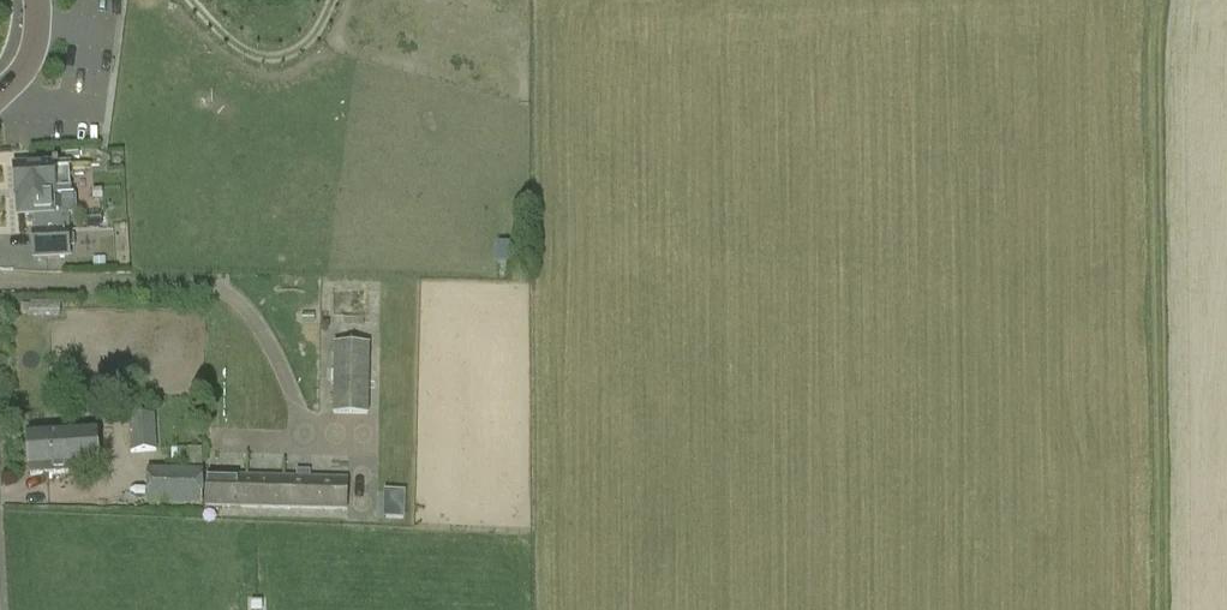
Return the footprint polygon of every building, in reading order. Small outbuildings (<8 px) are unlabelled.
[(59,164),(14,166),(16,217),(33,217),(33,232),(34,260),(38,260),(70,259),(69,249),(69,237),(69,232),(70,232),(69,217),(78,211),(78,198),(70,191),(69,167),(71,167),(71,164),(59,164)] [(332,403),(332,414),(368,415),(369,344),(333,344),(333,382),(333,389),(333,397),(332,403)] [(129,418),(130,453),(157,452),(155,417),(129,418)] [(30,476),(101,472),(98,428),(27,433),(30,476)] [(202,507),(202,469),(148,468),(147,507),(202,507)] [(297,471),(296,478),(206,476),(206,509),(347,512),(348,479),(311,478),(311,471),(297,471)] [(384,519),(406,519),(407,492),(385,491),(384,519)]
